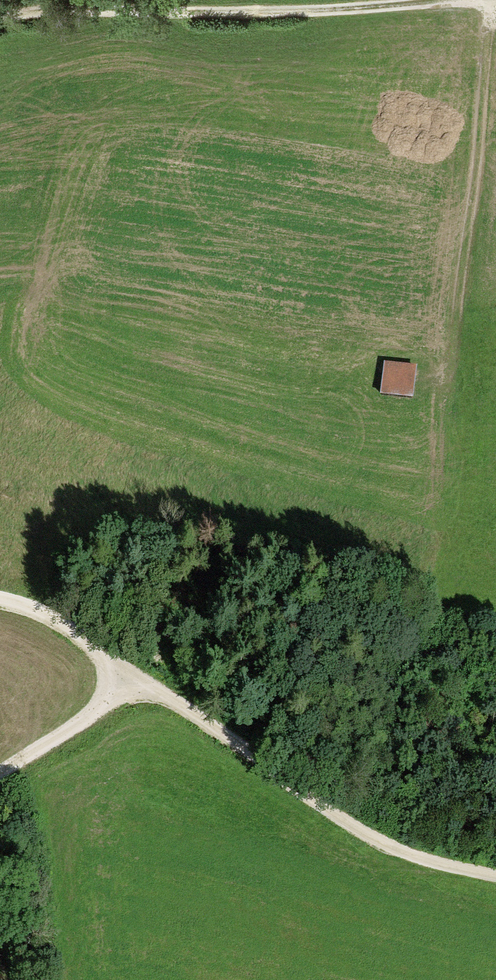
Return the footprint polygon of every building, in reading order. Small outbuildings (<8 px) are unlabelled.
[(381,369),(378,396),(409,399),(411,372),(381,369)]
